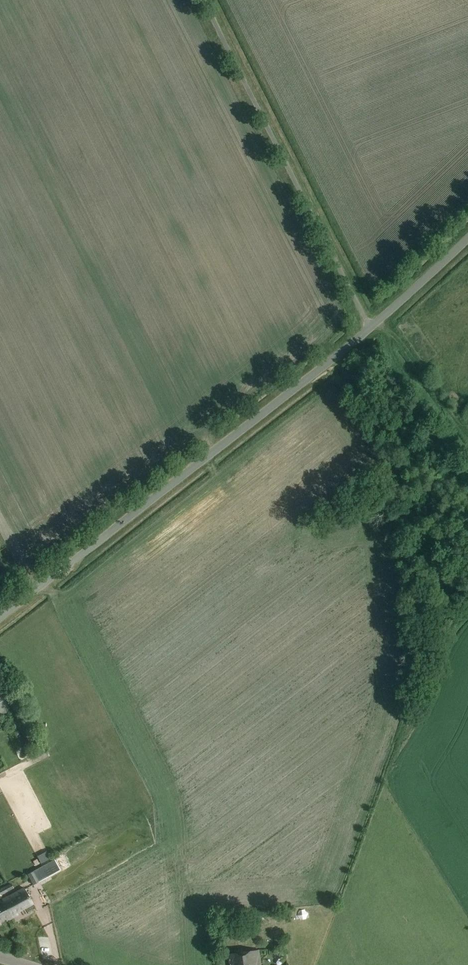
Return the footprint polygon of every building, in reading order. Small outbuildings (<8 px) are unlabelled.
[(0,691),(0,716),(10,710),(0,691)] [(35,732),(26,736),(30,745),(40,741),(35,732)] [(46,852),(37,857),(40,863),(49,858),(46,852)] [(55,860),(44,866),(50,876),(61,871),(55,860)] [(27,874),(33,885),(39,882),(34,871),(27,874)] [(3,899),(13,917),(21,912),(20,910),(33,903),(25,887),(3,899)] [(3,899),(0,901),(0,919),(5,916),(7,920),(13,917),(3,899)] [(258,950),(230,953),(231,964),(260,964),(258,950)]
